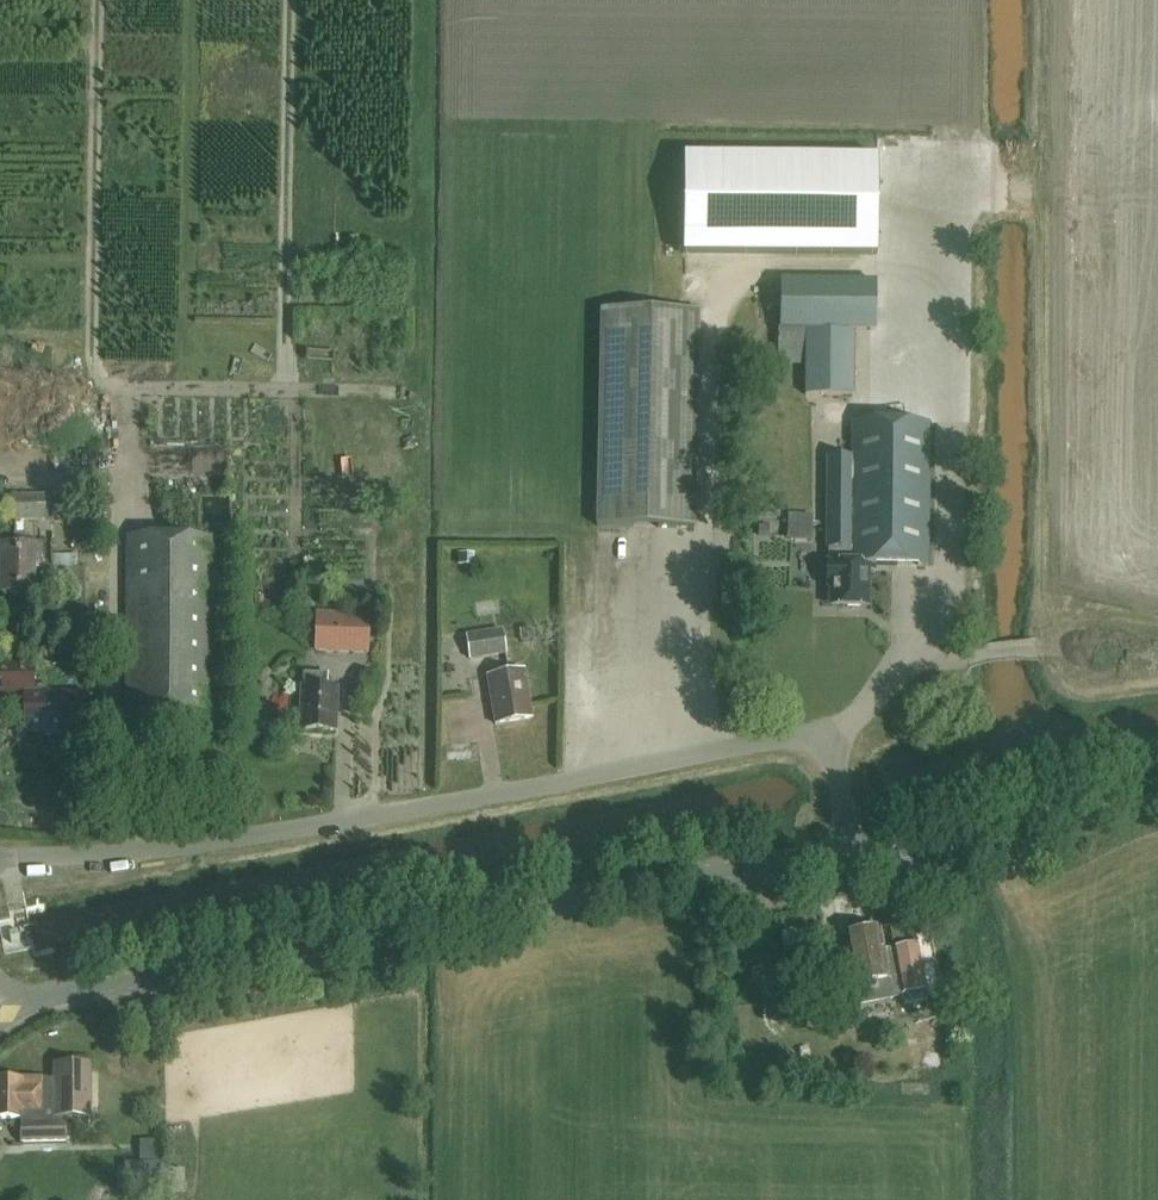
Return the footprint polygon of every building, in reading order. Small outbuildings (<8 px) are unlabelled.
[(685,154),(684,249),(875,251),(876,156),(685,154)] [(877,282),(780,281),(780,329),(783,329),(783,365),(805,365),(805,395),(851,395),(851,330),(876,330),(877,282)] [(700,312),(600,310),(596,526),(696,528),(700,312)] [(929,422),(853,421),(852,456),(828,456),(828,471),(826,471),(826,473),(828,473),(827,511),(826,511),(826,513),(827,513),(827,549),(835,549),(835,563),(827,563),(827,586),(831,586),(831,603),(844,604),(847,607),(867,607),(868,570),(874,570),(874,565),(928,566),(929,422)] [(48,496),(14,496),(14,521),(47,521),(48,496)] [(793,514),(793,523),(788,523),(788,538),(811,538),(811,514),(793,514)] [(210,537),(128,536),(125,719),(209,720),(210,537)] [(41,563),(41,544),(2,544),(2,593),(35,593),(34,563),(41,563)] [(79,570),(78,554),(53,554),(53,569),(64,569),(64,584),(71,584),(72,650),(64,650),(64,660),(91,659),(90,570),(79,570)] [(370,616),(317,614),(316,651),(368,653),(370,616)] [(507,653),(504,629),(442,638),(446,663),(507,653)] [(26,693),(26,733),(27,733),(27,727),(46,727),(47,733),(88,733),(88,694),(47,693),(47,687),(36,687),(36,662),(0,662),(0,693),(26,693)] [(532,719),(525,671),(488,677),(496,725),(532,719)] [(321,675),(304,674),(303,686),(302,686),(300,730),(336,731),(337,688),(321,687),(321,675)] [(854,986),(858,1007),(894,1000),(893,996),(924,990),(915,944),(894,947),(899,974),(891,976),(891,979),(889,980),(880,928),(843,935),(852,986),(854,986)] [(901,1014),(900,1034),(922,1034),(922,1014),(901,1014)] [(90,1071),(55,1071),(55,1079),(0,1079),(0,1119),(21,1119),(20,1142),(67,1141),(67,1119),(90,1119),(90,1071)]
